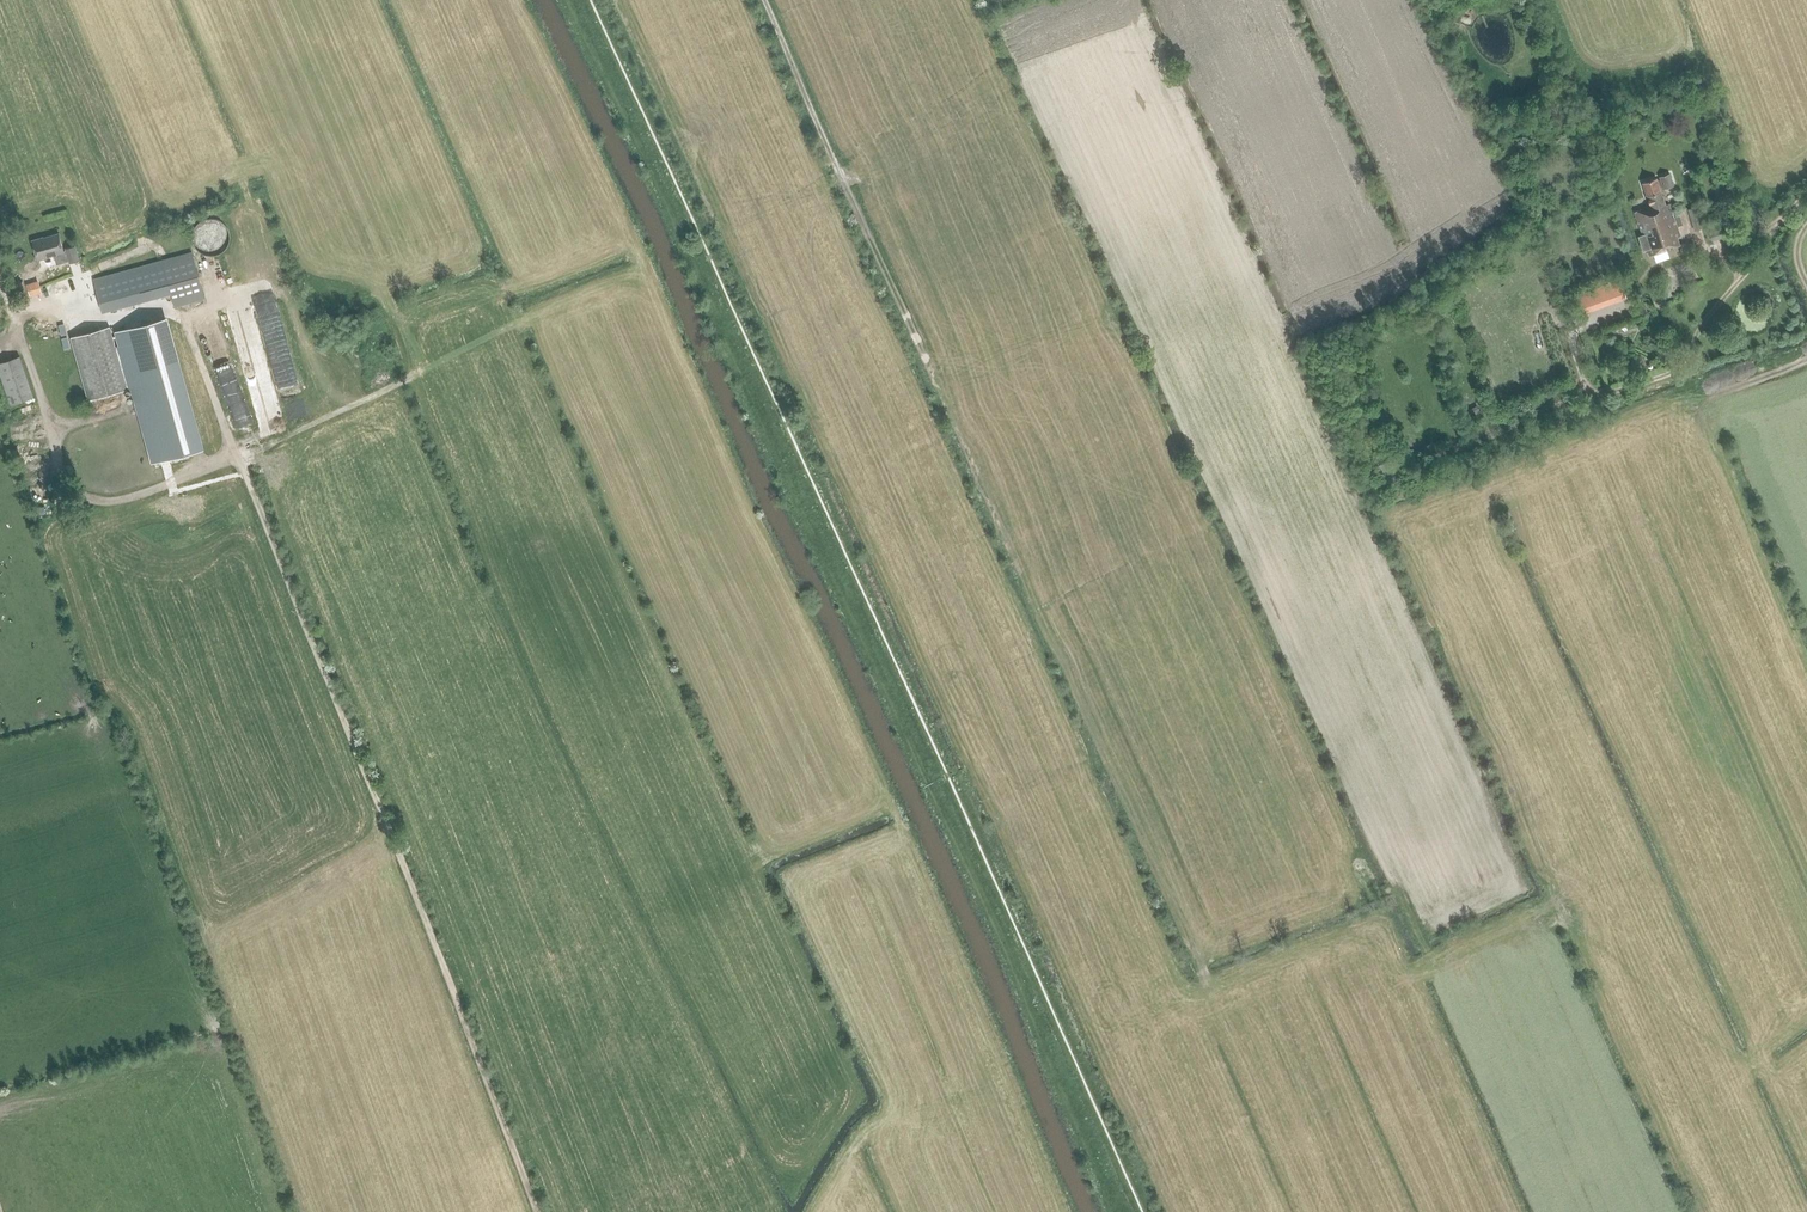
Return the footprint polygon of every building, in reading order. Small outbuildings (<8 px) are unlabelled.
[(1463,16),(1465,10),(1455,7),(1451,22),(1461,25),(1462,21),(1460,21),(1461,16),(1463,16)] [(1669,204),(1665,205),(1655,178),(1641,183),(1650,207),(1633,213),(1641,234),(1637,236),(1642,251),(1647,249),(1650,256),(1684,244),(1669,204)] [(1714,240),(1727,235),(1723,226),(1710,230),(1714,240)] [(70,263),(79,261),(75,245),(65,248),(66,251),(64,252),(58,234),(44,238),(44,237),(32,240),(37,260),(54,255),(57,264),(69,261),(70,263)] [(192,252),(162,261),(170,291),(174,307),(205,298),(192,252)] [(170,291),(162,261),(94,280),(102,311),(170,291)] [(1698,270),(1688,272),(1690,281),(1699,279),(1698,270)] [(1615,302),(1626,298),(1619,280),(1608,284),(1615,302)] [(109,326),(71,337),(89,401),(133,388),(153,462),(201,449),(165,318),(117,332),(122,349),(116,350),(109,326)] [(19,355),(0,362),(0,375),(10,405),(33,397),(19,355)] [(1482,417),(1476,405),(1463,412),(1469,424),(1482,417)] [(1363,409),(1356,412),(1361,423),(1368,420),(1363,409)]
